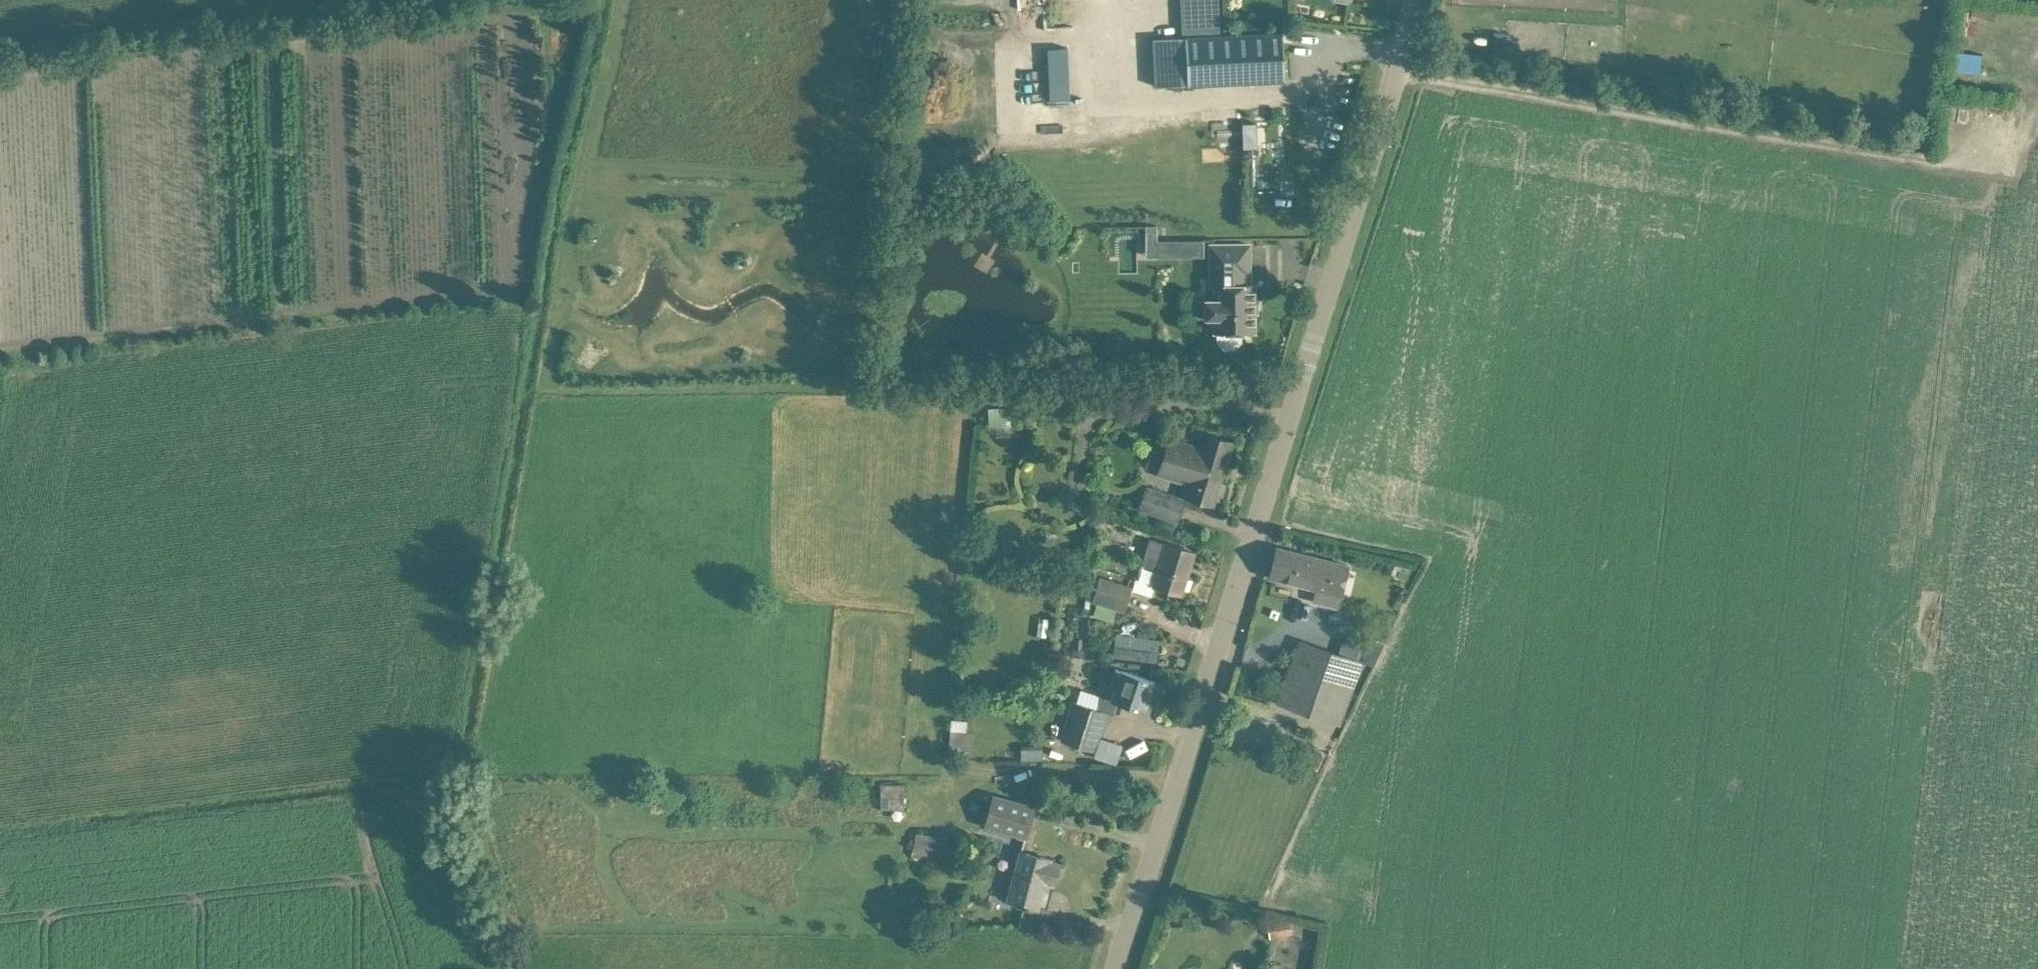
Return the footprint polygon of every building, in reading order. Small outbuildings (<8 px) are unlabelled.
[(1282,32),(1262,33),(1221,35),(1221,17),(1187,19),(1188,36),(1185,36),(1187,85),(1284,80),(1282,32)] [(1257,148),(1256,123),(1241,124),(1242,149),(1257,148)] [(1249,245),(1210,245),(1210,273),(1214,273),(1215,288),(1215,299),(1215,318),(1215,331),(1217,331),(1218,341),(1224,349),(1234,349),(1241,341),(1240,331),(1254,331),(1253,312),(1253,300),(1253,285),(1245,285),(1245,273),(1249,273),(1249,245)] [(1229,442),(1210,436),(1204,434),(1199,449),(1169,440),(1159,472),(1189,481),(1185,494),(1204,501),(1209,488),(1215,489),(1229,442)] [(1184,500),(1145,488),(1138,509),(1177,521),(1184,500)] [(1194,552),(1149,538),(1141,564),(1157,569),(1152,585),(1181,594),(1194,552)] [(1348,565),(1296,552),(1277,547),(1269,577),(1288,582),(1316,589),(1313,602),(1337,608),(1340,594),(1348,565)] [(1123,609),(1130,586),(1100,577),(1093,600),(1097,601),(1117,607),(1123,609)] [(1113,621),(1117,607),(1097,601),(1093,614),(1113,621)] [(1114,646),(1113,659),(1157,663),(1159,640),(1115,635),(1114,646)] [(1276,701),(1276,702),(1341,725),(1363,662),(1362,662),(1342,655),(1298,639),(1298,640),(1276,701)] [(1185,659),(1178,656),(1176,663),(1183,666),(1185,659)] [(1154,680),(1135,674),(1115,667),(1101,710),(1073,701),(1061,738),(1077,743),(1096,749),(1108,713),(1113,715),(1117,701),(1145,709),(1154,680)] [(973,755),(975,732),(964,731),(964,719),(951,718),(949,754),(973,755)] [(1043,746),(1021,747),(1022,758),(1043,757),(1043,746)] [(893,776),(894,799),(914,799),(914,776),(893,776)] [(1035,806),(992,796),(985,827),(1027,837),(1035,806)] [(913,857),(934,861),(933,863),(948,866),(953,840),(917,833),(913,857)] [(1050,859),(1031,854),(1020,851),(1007,899),(1024,904),(1024,906),(1028,907),(1028,905),(1037,907),(1045,880),(1054,883),(1059,863),(1050,860),(1050,859)] [(1290,936),(1288,920),(1267,923),(1269,938),(1290,936)]
